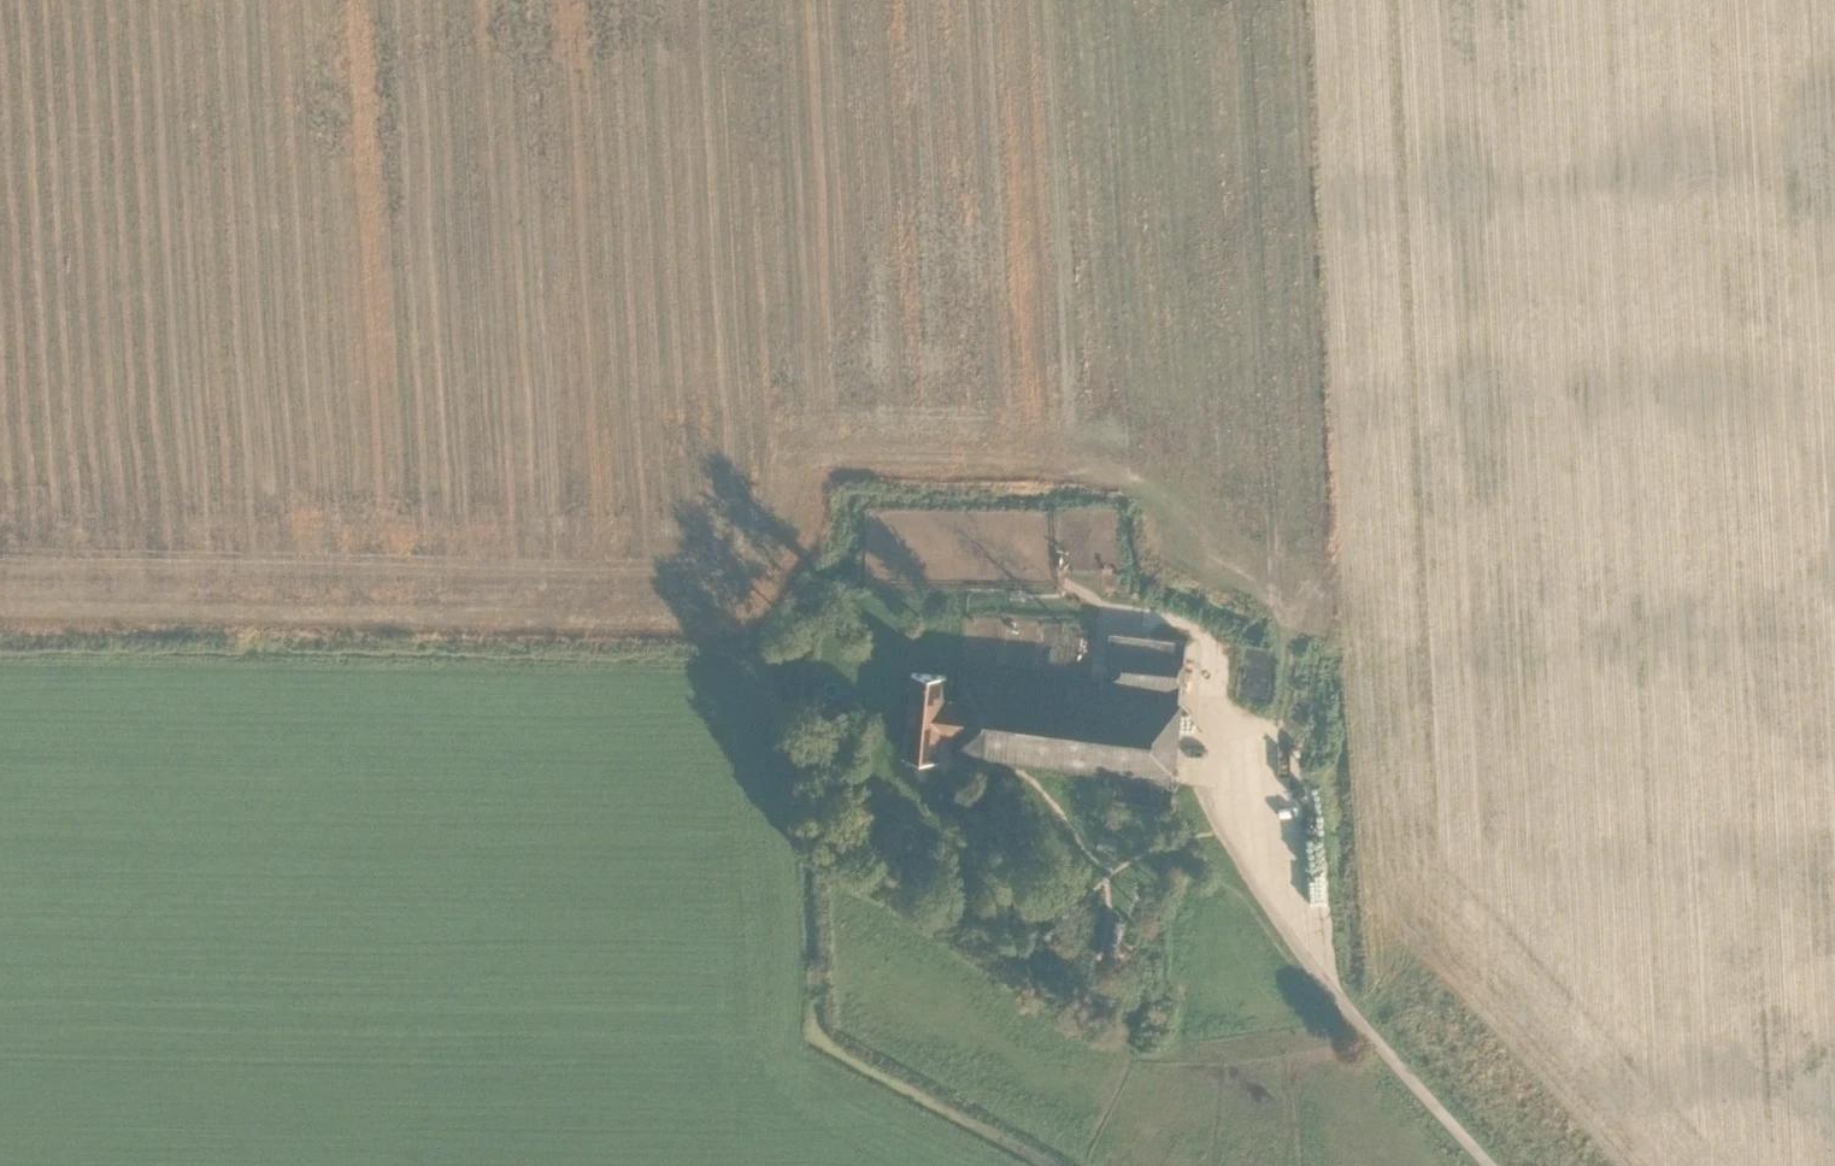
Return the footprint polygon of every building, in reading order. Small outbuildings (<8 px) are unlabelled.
[(914,671),(907,751),(938,755),(941,729),(956,730),(953,756),(1175,782),(1187,638),(1110,629),(1106,663),(1113,665),(1111,682),(963,664),(960,700),(945,699),(947,675),(914,671)]
